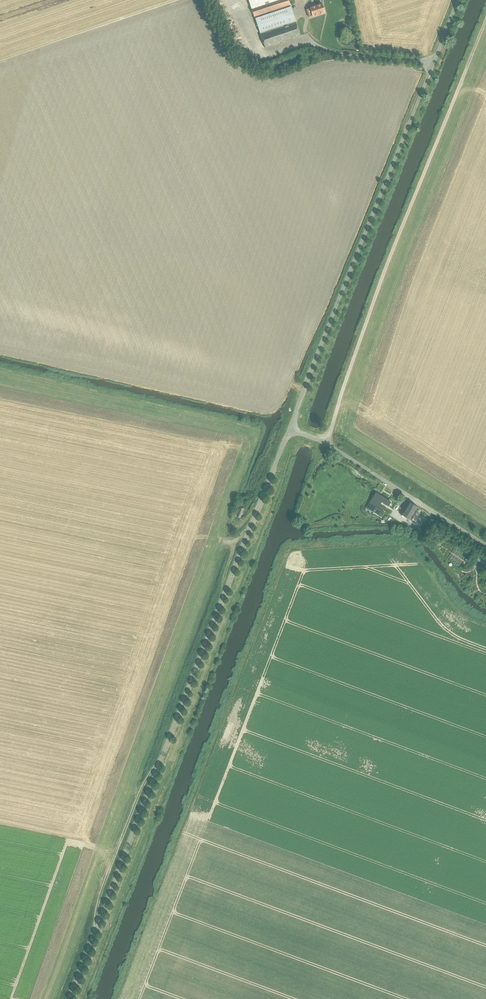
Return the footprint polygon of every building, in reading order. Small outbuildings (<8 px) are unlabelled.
[(252,9),(255,17),(290,5),(288,0),(279,0),(252,9)] [(310,7),(307,8),(306,10),(308,17),(310,18),(313,17),(325,13),(322,3),(310,7)] [(290,6),(255,17),(261,34),(296,22),(290,6)] [(296,22),(261,34),(265,47),(300,36),(296,22)] [(376,492),(366,507),(382,517),(385,512),(378,508),(381,502),(388,506),(391,502),(376,492)] [(415,524),(423,511),(408,502),(400,514),(415,524)]
